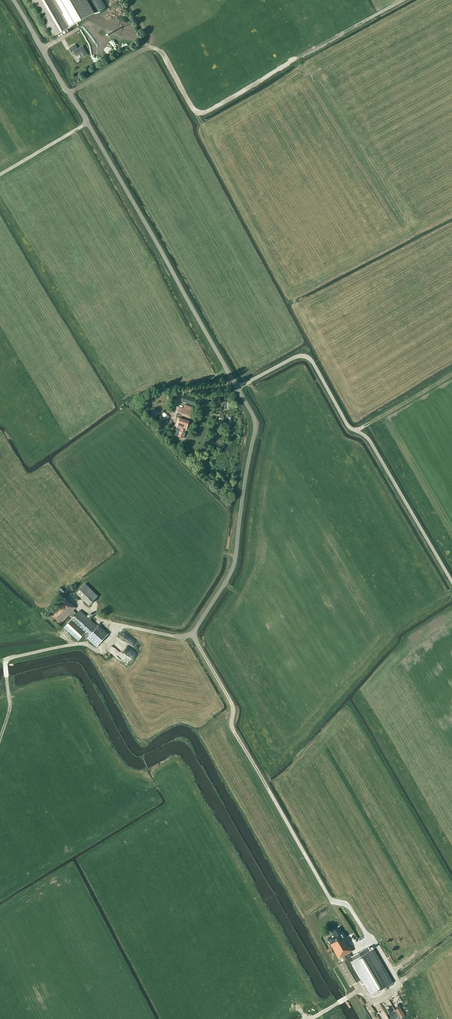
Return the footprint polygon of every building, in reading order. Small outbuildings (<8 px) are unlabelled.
[(94,13),(87,0),(31,0),(53,37),(94,13)] [(88,55),(83,46),(72,51),(74,56),(80,52),(83,57),(88,55)] [(92,52),(94,59),(102,56),(100,50),(92,52)] [(194,408),(189,406),(185,405),(184,408),(179,407),(176,414),(190,418),(192,412),(194,408)] [(156,422),(162,427),(167,420),(161,416),(156,422)] [(187,431),(188,429),(186,429),(189,421),(180,418),(174,435),(183,438),(186,430),(187,431)] [(72,588),(77,583),(72,578),(67,583),(69,585),(72,588)] [(98,596),(85,584),(76,593),(89,605),(98,596)] [(67,601),(64,598),(54,609),(50,614),(61,624),(70,614),(72,617),(76,613),(73,610),(76,608),(75,607),(75,606),(75,605),(74,606),(71,603),(70,604),(67,601)] [(80,610),(69,622),(87,639),(96,647),(108,634),(99,625),(98,627),(80,610)] [(337,965),(349,986),(384,966),(374,949),(353,960),(351,956),(350,957),(348,954),(349,953),(349,952),(353,950),(342,931),(341,932),(338,928),(331,932),(333,935),(327,939),(339,959),(343,957),(345,960),(337,965)] [(371,1018),(396,1018),(387,1002),(381,1005),(375,991),(367,995),(371,1004),(368,1005),(366,1002),(364,1003),(371,1018)] [(395,1008),(400,1017),(405,1014),(401,1006),(395,1008)]
